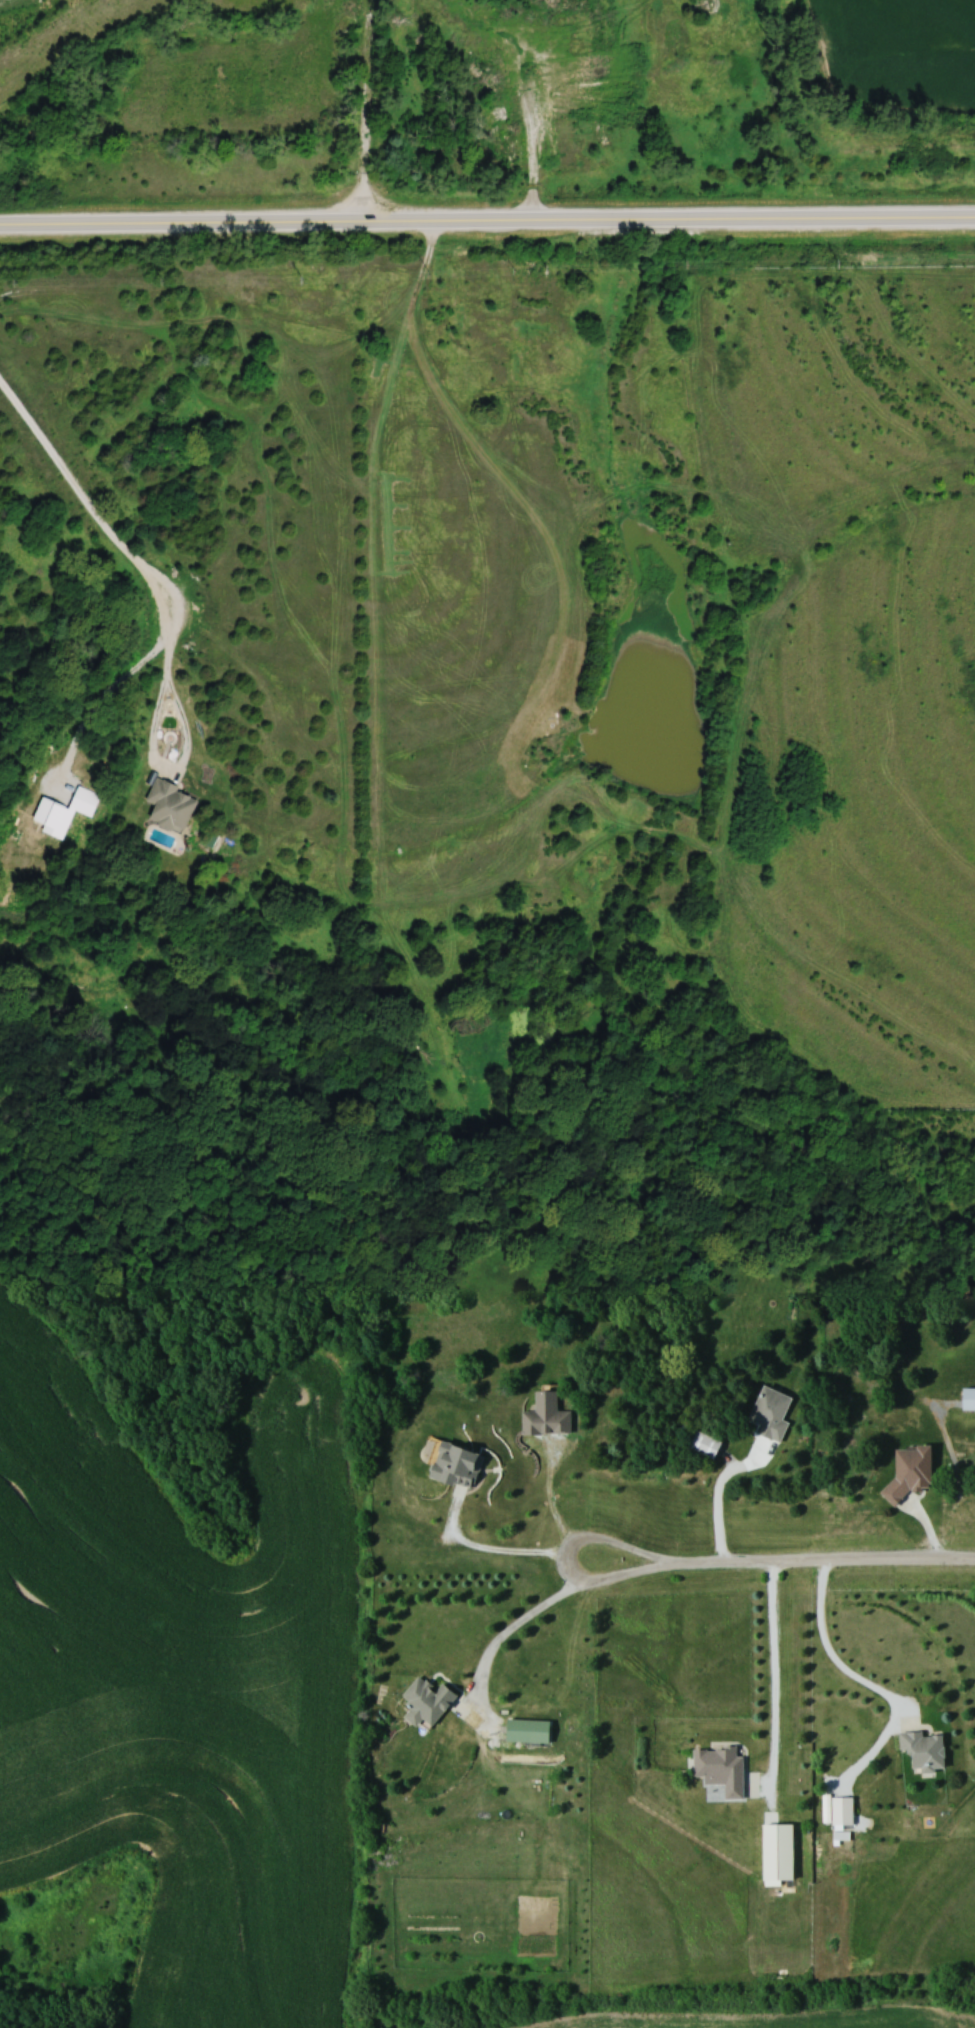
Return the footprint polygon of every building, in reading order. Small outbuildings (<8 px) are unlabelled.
[(598,0),(545,0),(545,1),(584,1),(584,10),(597,11),(598,0)] [(691,14),(717,12),(716,0),(690,0),(691,14)] [(142,814),(178,830),(193,795),(150,776),(140,798),(147,801),(142,814)] [(752,1433),(776,1443),(785,1422),(779,1419),(788,1396),(758,1384),(743,1421),(754,1426),(752,1433)] [(531,1390),(531,1411),(518,1411),(518,1433),(565,1432),(565,1410),(552,1410),(552,1390),(531,1390)] [(685,1445),(710,1458),(718,1441),(693,1428),(685,1445)] [(477,1451),(430,1439),(422,1472),(468,1484),(477,1451)] [(888,1446),(890,1481),(878,1481),(878,1495),(926,1493),(924,1445),(888,1446)] [(394,1697),(405,1707),(397,1716),(407,1725),(414,1718),(425,1728),(453,1695),(436,1680),(429,1688),(414,1674),(394,1697)] [(499,1741),(545,1743),(545,1720),(499,1718),(499,1741)] [(936,1734),(917,1736),(916,1731),(894,1732),(895,1752),(903,1752),(905,1772),(939,1769),(936,1734)] [(737,1755),(732,1755),(732,1747),(686,1748),(687,1777),(698,1776),(698,1785),(719,1785),(719,1799),(738,1799),(737,1755)] [(827,1827),(848,1827),(848,1797),(827,1797),(827,1827)] [(787,1824),(756,1824),(756,1886),(776,1886),(776,1881),(787,1881),(787,1824)]
